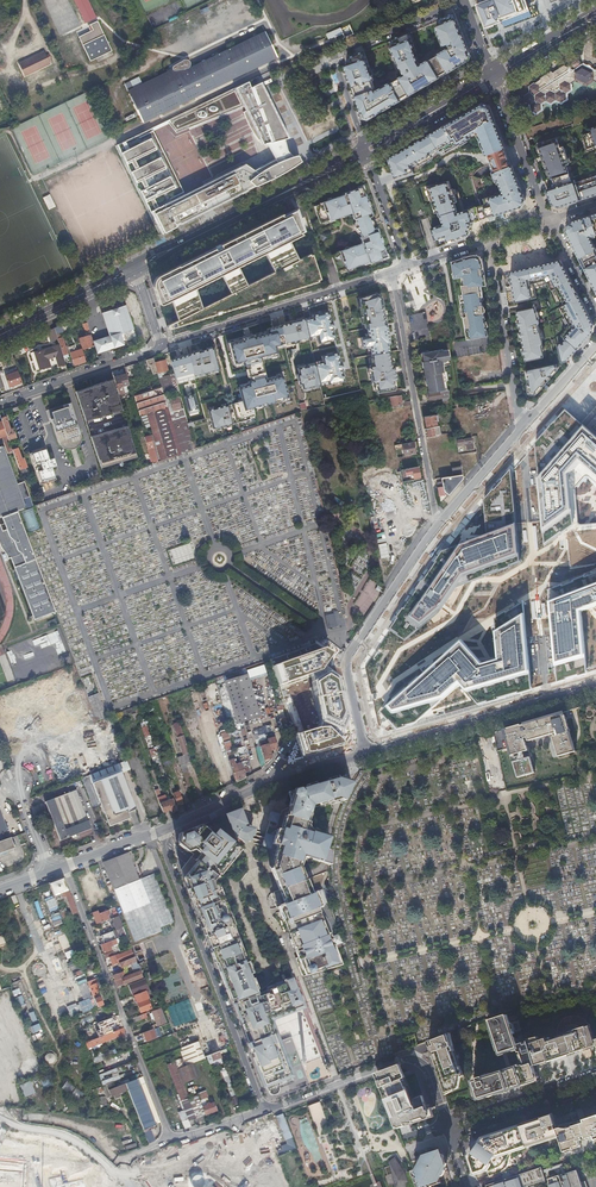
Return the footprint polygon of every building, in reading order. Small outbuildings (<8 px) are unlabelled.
[(95,17),(87,0),(74,0),(85,23),(95,17)] [(485,23),(522,9),(527,7),(525,0),(476,0),(485,23)] [(374,79),(364,52),(349,59),(345,66),(364,119),(367,120),(401,100),(401,98),(408,94),(409,95),(440,77),(439,76),(446,72),(447,72),(471,58),(454,14),(439,20),(441,25),(437,26),(438,30),(437,30),(444,46),(449,44),(451,49),(449,50),(449,49),(437,55),(438,56),(430,60),(429,60),(420,66),(417,62),(418,61),(414,52),(416,51),(409,33),(393,40),(395,46),(391,47),(397,63),(398,63),(399,65),(405,75),(399,78),(391,83),(376,92),(374,89),(371,80),(374,79)] [(90,61),(111,50),(97,21),(90,24),(93,31),(91,32),(90,31),(78,37),(90,61)] [(328,39),(336,37),(337,40),(345,37),(342,28),(327,33),(328,39)] [(268,57),(270,61),(277,58),(265,32),(189,68),(188,68),(189,67),(190,67),(190,66),(190,65),(191,65),(191,64),(191,63),(191,62),(190,61),(189,60),(188,59),(187,59),(186,59),(173,66),(172,67),(172,68),(172,69),(173,70),(174,70),(169,72),(168,71),(141,84),(133,88),(130,81),(125,84),(129,93),(128,94),(130,96),(133,104),(138,115),(139,115),(142,122),(199,95),(197,91),(268,57)] [(18,61),(24,74),(50,61),(44,48),(18,61)] [(199,95),(270,61),(268,57),(197,91),(199,95)] [(549,71),(539,78),(539,80),(533,84),(532,83),(527,87),(527,93),(523,96),(523,103),(527,105),(528,106),(529,111),(534,114),(540,110),(539,104),(544,101),(549,104),(555,100),(560,103),(565,99),(564,93),(570,89),(569,83),(573,80),(585,86),(593,80),(595,82),(595,67),(593,69),(585,65),(579,62),(570,68),(561,64),(560,63),(551,71),(551,72),(551,77),(550,78),(549,71)] [(130,81),(133,88),(141,84),(138,77),(130,81)] [(117,144),(161,234),(162,233),(178,225),(271,179),(284,172),(296,164),(300,161),(297,155),(292,156),(287,151),(284,139),(282,133),(264,103),(258,83),(250,87),(248,81),(169,119),(170,122),(168,123),(176,133),(243,106),(246,110),(243,112),(244,114),(246,120),(249,126),(253,132),(257,138),(260,142),(261,142),(265,140),(267,143),(275,159),(254,170),(245,164),(184,194),(152,130),(151,128),(117,144)] [(279,93),(272,95),(274,102),(282,100),(279,93)] [(422,139),(388,159),(396,181),(414,174),(412,167),(418,164),(419,166),(433,157),(432,156),(431,154),(438,150),(439,152),(440,153),(447,149),(449,151),(470,138),(469,136),(475,132),(478,130),(481,137),(480,137),(480,138),(482,143),(483,143),(484,146),(483,147),(487,155),(488,154),(504,149),(505,148),(488,105),(482,103),(429,135),(429,136),(422,140),(422,139)] [(151,128),(152,130),(168,123),(170,122),(169,119),(151,128)] [(589,128),(590,128),(591,132),(583,134),(588,149),(595,146),(595,126),(589,128)] [(196,127),(190,130),(194,139),(200,136),(196,127)] [(551,179),(568,173),(566,165),(569,164),(563,146),(560,147),(557,139),(539,145),(538,146),(542,156),(544,161),(547,170),(549,170),(550,172),(548,173),(551,179)] [(485,204),(477,207),(481,219),(522,207),(523,203),(525,200),(512,165),(510,166),(505,151),(504,149),(488,154),(490,158),(495,172),(493,172),(496,180),(498,180),(503,193),(496,195),(484,198),(485,204)] [(568,173),(551,179),(554,187),(547,190),(552,204),(559,207),(595,194),(595,176),(595,175),(572,184),(568,173)] [(460,240),(468,236),(472,227),(471,223),(481,219),(477,207),(457,213),(454,202),(457,202),(453,189),(451,189),(449,181),(427,188),(434,207),(436,206),(442,225),(431,228),(435,240),(445,237),(447,244),(449,243),(450,243),(460,240)] [(337,253),(331,255),(331,257),(337,272),(347,269),(347,270),(368,262),(369,263),(387,256),(377,229),(373,231),(368,215),(372,214),(362,187),(343,193),(344,194),(336,197),(319,203),(319,204),(313,206),(319,223),(329,219),(329,221),(351,213),(353,219),(354,219),(355,222),(356,222),(360,233),(359,234),(360,237),(359,237),(362,243),(336,252),(337,253)] [(154,282),(153,285),(163,308),(174,303),(197,292),(224,279),(242,271),(268,258),(293,246),(307,240),(307,238),(308,237),(297,210),(285,217),(284,216),(223,246),(156,278),(154,282)] [(568,222),(565,230),(595,290),(595,213),(568,222)] [(293,246),(268,258),(275,273),(300,260),(293,246)] [(181,320),(168,327),(167,328),(167,329),(168,330),(169,330),(324,280),(314,253),(300,260),(275,273),(249,286),(231,295),(203,308),(181,320)] [(470,256),(452,262),(454,277),(460,276),(463,276),(464,284),(461,284),(463,294),(461,294),(462,298),(460,298),(467,338),(487,335),(479,285),(486,284),(482,259),(475,255),(470,256)] [(510,272),(515,302),(536,298),(535,287),(549,284),(552,291),(556,288),(564,305),(560,307),(570,325),(561,335),(566,340),(563,343),(558,345),(561,362),(567,361),(592,332),(593,325),(560,260),(510,272)] [(242,271),(224,279),(231,295),(249,286),(242,271)] [(197,292),(174,303),(181,320),(203,308),(197,292)] [(359,299),(365,328),(386,324),(381,297),(375,294),(359,299)] [(93,341),(97,352),(123,344),(119,332),(133,328),(126,305),(103,312),(110,336),(93,341)] [(520,331),(523,347),(526,360),(543,356),(542,352),(541,351),(542,349),(541,347),(540,346),(542,343),(541,339),(539,337),(538,333),(540,331),(538,324),(539,322),(539,319),(537,318),(536,311),(537,310),(536,306),(535,306),(530,307),(517,310),(519,319),(518,319),(520,326),(521,331),(520,331)] [(280,325),(284,343),(309,337),(305,318),(289,322),(289,323),(280,325)] [(89,335),(91,334),(86,320),(82,322),(87,335),(89,335)] [(234,403),(239,422),(252,419),(251,416),(256,415),(254,407),(289,398),(283,374),(267,378),(262,359),(278,355),(276,348),(278,348),(285,346),(284,343),(280,325),(271,328),(267,329),(268,332),(254,336),(253,335),(241,338),(242,339),(228,343),(234,364),(243,362),(244,366),(248,364),(249,368),(246,369),(246,371),(248,370),(249,375),(248,376),(248,377),(251,376),(252,380),(248,382),(249,385),(239,387),(242,401),(234,403)] [(388,342),(386,326),(376,328),(376,326),(373,327),(375,339),(381,338),(381,343),(388,342)] [(49,331),(52,339),(53,338),(55,343),(58,341),(57,337),(54,329),(49,331)] [(62,335),(57,336),(63,354),(68,352),(63,335),(62,335)] [(89,335),(87,335),(79,338),(84,349),(93,345),(89,335)] [(68,347),(74,366),(87,361),(83,349),(76,351),(74,345),(68,347)] [(56,356),(59,365),(62,365),(65,363),(62,352),(60,353),(58,348),(54,349),(56,356)] [(213,348),(188,354),(189,356),(194,376),(218,369),(213,348)] [(54,349),(38,354),(43,368),(52,365),(50,358),(56,356),(54,349)] [(427,387),(428,393),(446,390),(444,381),(444,380),(442,365),(441,360),(447,359),(446,354),(447,354),(447,349),(442,350),(441,349),(427,352),(427,350),(420,351),(422,361),(421,361),(422,368),(423,367),(425,379),(427,379),(428,385),(426,385),(427,387)] [(188,423),(190,423),(192,422),(206,418),(194,376),(189,356),(182,358),(182,355),(181,355),(181,354),(180,353),(179,353),(178,353),(177,350),(169,353),(188,423)] [(388,351),(371,354),(372,364),(369,365),(372,383),(376,382),(377,392),(394,389),(393,380),(396,380),(393,367),(390,367),(388,351)] [(43,368),(38,354),(34,356),(39,369),(43,368)] [(155,362),(154,358),(144,361),(148,372),(152,371),(153,373),(158,372),(155,362)] [(166,359),(155,362),(158,372),(163,371),(168,369),(166,359)] [(559,370),(557,363),(555,364),(556,369),(547,379),(549,381),(559,370)] [(302,389),(320,385),(315,364),(297,369),(298,375),(296,375),(299,385),(301,384),(302,389)] [(355,364),(346,366),(349,382),(358,380),(355,364)] [(527,370),(528,380),(529,385),(527,385),(528,391),(530,390),(530,391),(535,392),(543,383),(545,385),(549,381),(547,379),(556,369),(555,364),(527,370)] [(5,375),(9,386),(21,382),(17,371),(5,375)] [(175,389),(172,375),(165,377),(163,371),(158,372),(162,385),(164,395),(169,393),(168,391),(175,389)] [(126,385),(129,384),(126,373),(119,375),(124,392),(128,391),(126,385)] [(119,394),(124,392),(119,375),(114,377),(119,394)] [(86,420),(122,410),(120,402),(119,398),(113,379),(76,391),(86,420)] [(530,390),(528,391),(528,393),(535,395),(545,385),(543,383),(535,392),(530,391),(530,390)] [(150,426),(161,461),(180,454),(164,395),(162,385),(134,394),(141,416),(144,428),(150,426)] [(442,402),(450,400),(448,390),(425,394),(426,400),(441,398),(442,402)] [(169,394),(169,393),(164,395),(180,454),(194,449),(189,429),(188,425),(179,391),(169,394)] [(392,408),(411,405),(410,401),(405,401),(402,402),(400,395),(389,397),(390,398),(390,402),(389,402),(390,406),(391,405),(392,408)] [(81,436),(81,434),(71,403),(49,410),(59,441),(60,443),(60,444),(61,445),(62,446),(63,447),(64,448),(67,448),(68,449),(70,449),(73,448),(75,447),(76,447),(77,446),(79,444),(80,443),(80,442),(81,441),(81,440),(81,439),(81,437),(81,436)] [(214,428),(239,422),(234,403),(209,409),(214,428)] [(581,424),(566,409),(536,443),(545,546),(574,526),(568,475),(580,463),(595,477),(595,408),(581,424)] [(2,421),(9,440),(11,439),(17,437),(14,427),(11,428),(6,416),(5,416),(3,410),(0,411),(0,415),(2,421)] [(436,425),(434,415),(424,417),(426,427),(436,425)] [(0,422),(0,438),(3,437),(6,444),(9,452),(13,451),(13,449),(11,443),(9,440),(2,421),(0,422)] [(127,426),(91,437),(102,468),(137,457),(127,426)] [(427,437),(440,434),(439,426),(426,428),(427,437)] [(153,464),(157,462),(150,441),(153,441),(151,435),(145,437),(153,464)] [(473,448),(471,437),(457,440),(458,444),(464,444),(464,445),(466,445),(466,449),(473,448)] [(415,441),(403,443),(404,455),(417,454),(415,441)] [(402,444),(395,445),(397,457),(403,456),(402,444)] [(8,514),(17,511),(26,508),(27,508),(27,507),(27,506),(33,504),(34,505),(35,505),(26,480),(18,483),(5,448),(5,447),(4,446),(3,446),(2,446),(0,447),(0,517),(1,517),(8,514)] [(13,451),(20,469),(20,470),(28,466),(25,457),(22,458),(18,447),(13,449),(13,451)] [(47,448),(30,453),(41,484),(57,479),(53,467),(58,465),(55,457),(54,457),(50,458),(47,448)] [(405,476),(413,475),(413,479),(421,478),(419,466),(404,469),(405,476)] [(452,475),(441,477),(442,486),(437,487),(439,498),(453,496),(451,487),(464,485),(461,466),(451,467),(452,475)] [(459,586),(520,563),(512,471),(484,501),(487,534),(443,551),(415,593),(390,629),(406,640),(440,611),(459,586)] [(8,514),(1,517),(4,524),(0,525),(0,545),(3,552),(4,552),(5,553),(6,553),(6,554),(7,555),(7,556),(7,557),(8,557),(8,558),(10,558),(34,620),(56,612),(17,511),(8,514)] [(559,683),(587,674),(579,612),(595,605),(595,573),(550,590),(559,683)] [(463,642),(381,712),(390,720),(399,729),(414,725),(433,709),(461,686),(479,705),(498,700),(532,691),(524,603),(495,619),(500,660),(484,665),(463,642)] [(341,625),(338,613),(325,615),(328,629),(332,628),(333,629),(339,627),(339,626),(341,625)] [(317,727),(294,734),(302,758),(343,746),(344,742),(339,738),(347,717),(338,676),(324,667),(332,654),(316,644),(270,660),(279,687),(310,677),(319,721),(317,727)] [(485,662),(499,659),(497,650),(483,653),(485,662)] [(235,678),(224,682),(237,725),(260,718),(247,675),(235,678)] [(281,728),(287,726),(285,717),(283,718),(281,710),(283,710),(281,702),(275,704),(281,728)] [(563,712),(504,730),(511,756),(528,751),(525,738),(527,738),(528,741),(552,734),(559,756),(576,751),(565,715),(564,715),(563,712)] [(267,739),(275,737),(271,725),(263,727),(264,729),(267,739)] [(148,747),(152,746),(146,726),(141,728),(148,747)] [(225,727),(219,728),(230,763),(236,761),(225,727)] [(255,747),(262,770),(265,769),(266,767),(273,758),(270,750),(278,749),(275,737),(267,739),(264,729),(255,732),(253,733),(256,746),(255,747)] [(186,763),(192,761),(181,730),(175,732),(183,755),(186,763)] [(151,755),(156,769),(161,767),(156,753),(151,755)] [(177,757),(183,773),(188,771),(186,763),(183,755),(177,757)] [(162,758),(164,767),(171,764),(169,756),(162,758)] [(231,766),(236,782),(245,780),(246,779),(241,763),(240,763),(231,766)] [(107,821),(128,813),(136,810),(122,772),(93,784),(107,821)] [(349,782),(342,780),(337,779),(293,791),(289,807),(291,807),(290,809),(289,814),(288,817),(283,832),(284,833),(283,836),(285,836),(283,843),(279,842),(277,846),(279,847),(278,851),(273,866),(279,880),(298,873),(301,872),(300,870),(303,861),(307,862),(308,856),(325,861),(329,862),(329,852),(331,841),(328,840),(307,834),(303,827),(304,822),(306,823),(311,806),(328,801),(327,799),(329,799),(330,802),(338,800),(340,800),(343,801),(348,790),(352,783),(349,782)] [(45,802),(49,810),(52,818),(61,841),(92,828),(76,790),(45,802)] [(173,794),(177,805),(183,802),(180,792),(173,794)] [(170,810),(171,813),(177,810),(173,799),(167,801),(170,810)] [(160,804),(163,813),(170,810),(167,801),(160,804)] [(289,814),(290,809),(287,808),(281,811),(280,815),(285,816),(285,814),(287,813),(289,814)] [(52,818),(49,810),(41,813),(44,821),(52,818)] [(21,846),(21,847),(26,845),(25,843),(28,842),(25,832),(10,838),(0,811),(0,854),(21,846)] [(238,811),(227,815),(228,818),(229,818),(229,819),(238,815),(242,825),(243,824),(238,811)] [(276,823),(279,815),(270,812),(268,821),(269,821),(276,823)] [(130,819),(128,813),(107,821),(109,827),(130,819)] [(229,818),(228,818),(235,835),(243,841),(244,840),(250,842),(254,830),(242,826),(242,825),(238,815),(229,819),(229,818)] [(285,816),(280,815),(279,815),(276,823),(269,821),(265,834),(274,837),(270,849),(278,851),(279,847),(277,846),(275,846),(280,831),(285,816)] [(283,832),(288,817),(285,816),(280,831),(283,832)] [(220,818),(218,819),(210,822),(210,824),(200,828),(220,840),(223,837),(224,838),(226,835),(220,818)] [(200,828),(198,826),(180,833),(181,834),(182,835),(200,828)] [(184,876),(185,878),(234,1004),(237,1012),(240,1021),(244,1029),(247,1037),(250,1045),(252,1050),(260,1071),(262,1078),(265,1084),(267,1090),(268,1093),(269,1094),(270,1095),(272,1095),(276,1094),(280,1093),(278,1088),(280,1086),(278,1081),(285,1078),(282,1072),(287,1070),(280,1052),(275,1053),(272,1044),(276,1043),(266,1016),(286,1008),(285,1005),(300,999),(291,977),(283,981),(284,984),(257,994),(249,975),(251,974),(247,962),(245,963),(214,883),(234,857),(240,851),(229,842),(224,838),(223,837),(220,840),(200,828),(182,835),(181,834),(179,834),(178,842),(193,854),(182,869),(184,876)] [(284,833),(283,832),(280,831),(275,846),(277,846),(279,842),(283,843),(285,836),(283,836),(284,833)] [(262,846),(270,849),(274,837),(265,834),(262,846)] [(242,848),(231,839),(229,842),(240,851),(242,848)] [(128,853),(103,863),(113,889),(139,879),(128,853)] [(282,889),(301,882),(299,877),(298,873),(279,880),(280,885),(282,889)] [(139,880),(139,879),(113,889),(134,942),(161,931),(160,928),(173,922),(154,874),(139,880)] [(63,877),(48,883),(53,896),(59,894),(60,898),(70,894),(63,877)] [(302,968),(305,976),(334,967),(327,949),(341,943),(338,934),(332,936),(332,935),(331,930),(330,926),(328,923),(327,919),(322,906),(327,904),(321,890),(312,893),(307,879),(301,882),(282,889),(270,894),(276,908),(278,907),(284,921),(286,920),(288,926),(300,957),(297,958),(300,966),(298,967),(299,969),(302,968)] [(60,898),(55,900),(57,905),(67,901),(71,912),(70,913),(71,915),(77,913),(70,894),(60,898)] [(541,908),(541,909),(543,910),(544,910),(547,913),(548,915),(548,916),(550,915),(548,912),(546,910),(543,908),(540,906),(537,905),(533,904),(532,904),(532,907),(535,907),(538,907),(541,908)] [(516,917),(516,916),(517,915),(518,914),(518,913),(521,910),(523,909),(524,909),(525,908),(524,906),(521,908),(518,910),(516,913),(514,916),(513,919),(512,923),(512,924),(514,924),(514,923),(514,920),(516,917)] [(112,918),(118,916),(115,907),(106,911),(98,914),(97,911),(93,913),(97,924),(99,923),(108,920),(112,918)] [(59,910),(62,918),(68,916),(65,908),(59,910)] [(122,937),(126,935),(124,931),(123,930),(123,927),(118,916),(112,918),(108,920),(108,921),(112,920),(113,920),(116,931),(118,934),(114,936),(115,939),(122,937)] [(549,933),(548,934),(546,936),(546,937),(544,939),(542,941),(541,941),(540,941),(541,943),(544,942),(547,939),(549,937),(551,934),(552,931),(552,927),(552,926),(550,926),(550,927),(550,930),(549,933)] [(100,942),(101,945),(101,944),(103,943),(115,939),(114,936),(118,934),(116,931),(112,933),(113,933),(101,937),(102,941),(100,942)] [(527,943),(525,942),(525,941),(521,939),(521,940),(518,937),(517,935),(516,933),(514,935),(516,938),(519,940),(522,942),(525,944),(528,945),(532,945),(533,945),(533,943),(531,943),(527,943)] [(103,943),(101,944),(104,953),(115,949),(114,947),(118,946),(115,939),(103,943)] [(182,944),(190,967),(194,965),(185,943),(182,944)] [(114,955),(109,957),(113,965),(119,963),(134,957),(131,949),(116,955),(114,955)] [(130,974),(140,971),(141,970),(137,961),(136,962),(134,957),(119,963),(121,968),(127,965),(130,974)] [(113,975),(115,980),(127,975),(125,970),(113,975)] [(127,975),(115,980),(117,987),(142,977),(140,971),(130,974),(127,975)] [(128,984),(133,996),(134,995),(145,991),(149,989),(145,978),(128,984)] [(94,980),(88,982),(97,1008),(103,1005),(100,997),(97,991),(99,990),(94,980)] [(18,989),(12,992),(14,997),(21,995),(18,989)] [(134,995),(137,1004),(148,999),(145,991),(134,995)] [(148,999),(137,1004),(140,1013),(151,1008),(148,1002),(153,1000),(152,997),(148,999)] [(280,1093),(281,1096),(329,1078),(300,1003),(301,1002),(300,999),(285,1005),(286,1008),(266,1016),(276,1043),(272,1044),(275,1053),(280,1052),(287,1070),(282,1072),(285,1078),(278,1081),(280,1086),(278,1088),(280,1093)] [(152,1012),(154,1018),(157,1026),(166,1023),(160,1009),(152,1012)] [(527,1038),(518,1012),(499,1016),(499,1017),(491,1020),(494,1028),(492,1029),(497,1045),(499,1045),(502,1053),(518,1047),(519,1052),(521,1052),(526,1065),(521,1066),(516,1068),(516,1066),(510,1068),(511,1070),(494,1075),(494,1073),(478,1078),(479,1081),(475,1082),(476,1086),(474,1086),(474,1094),(474,1096),(475,1097),(477,1098),(479,1098),(535,1080),(535,1081),(538,1080),(533,1064),(535,1063),(527,1038)] [(590,1025),(589,1025),(587,1021),(585,1019),(583,1017),(580,1016),(577,1015),(574,1015),(571,1015),(569,1016),(566,1017),(564,1018),(561,1020),(559,1023),(558,1026),(557,1028),(557,1031),(557,1034),(537,1041),(536,1040),(532,1041),(531,1037),(527,1038),(535,1063),(535,1064),(595,1044),(595,1043),(594,1037),(590,1025)] [(38,1024),(31,1027),(34,1034),(41,1031),(38,1024)] [(121,1029),(86,1043),(88,1049),(124,1034),(121,1029)] [(143,1033),(146,1042),(152,1039),(149,1030),(143,1033)] [(449,1033),(432,1040),(435,1049),(434,1049),(447,1091),(459,1087),(461,1077),(464,1076),(458,1059),(449,1033)] [(181,1048),(179,1049),(183,1058),(186,1066),(194,1063),(205,1059),(204,1057),(198,1042),(190,1045),(181,1048)] [(206,1056),(209,1062),(213,1061),(215,1067),(223,1063),(221,1058),(219,1051),(210,1054),(206,1056)] [(46,1055),(45,1056),(45,1058),(45,1060),(45,1061),(46,1063),(48,1064),(49,1064),(51,1064),(53,1063),(54,1062),(55,1061),(55,1059),(55,1057),(54,1056),(53,1054),(51,1054),(49,1054),(48,1054),(46,1055)] [(186,1066),(183,1058),(175,1061),(178,1069),(186,1066)] [(178,1069),(175,1061),(166,1065),(188,1122),(197,1118),(189,1098),(184,1084),(178,1069)] [(194,1063),(186,1066),(192,1081),(199,1077),(194,1063)] [(379,1081),(397,1127),(430,1116),(428,1111),(423,1095),(415,1099),(416,1101),(412,1102),(397,1065),(378,1072),(381,1080),(379,1081)] [(192,1081),(186,1066),(178,1069),(184,1084),(192,1081)] [(231,1084),(225,1068),(220,1070),(227,1086),(231,1084)] [(142,1129),(153,1124),(136,1079),(125,1084),(127,1090),(142,1129)] [(68,1080),(62,1088),(79,1100),(85,1092),(68,1080)] [(20,1085),(25,1098),(36,1093),(31,1081),(20,1085)] [(127,1090),(125,1084),(115,1087),(113,1081),(106,1084),(110,1097),(113,1095),(115,1099),(120,1096),(119,1093),(127,1090)] [(110,1097),(106,1084),(102,1086),(104,1090),(107,1098),(110,1097)] [(104,1090),(102,1086),(92,1090),(98,1105),(108,1105),(105,1096),(99,1097),(98,1093),(104,1090)] [(206,1090),(197,1094),(197,1095),(205,1115),(217,1111),(214,1103),(210,1104),(207,1097),(208,1097),(206,1090)] [(197,1095),(189,1098),(197,1118),(205,1115),(197,1095)] [(320,1103),(308,1105),(311,1119),(323,1116),(320,1103)] [(277,1116),(285,1139),(286,1139),(291,1137),(283,1114),(280,1115),(277,1116)] [(550,1139),(559,1136),(557,1129),(552,1115),(534,1121),(522,1124),(498,1133),(486,1136),(482,1138),(479,1142),(479,1143),(480,1144),(474,1152),(473,1152),(472,1153),(469,1156),(471,1160),(472,1163),(474,1167),(473,1168),(475,1173),(482,1171),(483,1172),(487,1171),(496,1168),(497,1173),(504,1171),(507,1169),(508,1168),(509,1166),(510,1164),(511,1152),(537,1143),(537,1144),(550,1139)] [(564,1151),(581,1146),(579,1140),(594,1135),(595,1141),(595,1116),(557,1129),(559,1136),(564,1151)] [(265,1122),(274,1144),(278,1143),(282,1141),(273,1119),(265,1122)] [(296,1148),(291,1137),(286,1139),(288,1144),(279,1148),(278,1143),(274,1144),(278,1155),(296,1148)] [(170,1150),(171,1162),(180,1161),(179,1150),(170,1150)] [(251,1153),(260,1172),(266,1169),(257,1150),(251,1153)] [(420,1186),(434,1186),(434,1185),(442,1183),(440,1178),(446,1166),(442,1154),(439,1152),(426,1156),(420,1168),(419,1168),(418,1167),(416,1168),(415,1169),(414,1171),(420,1186)] [(389,1162),(395,1184),(395,1186),(406,1186),(408,1182),(406,1174),(396,1158),(389,1162)] [(566,1184),(569,1183),(562,1163),(542,1170),(543,1173),(560,1167),(563,1174),(566,1184)] [(545,1180),(543,1173),(542,1170),(541,1167),(486,1185),(486,1186),(524,1186),(545,1180)] [(489,1176),(497,1173),(496,1168),(487,1171),(489,1176)] [(578,1173),(567,1176),(569,1183),(566,1184),(563,1174),(548,1178),(551,1186),(583,1186),(578,1173)] [(170,1177),(147,1180),(148,1186),(171,1186),(170,1177)]
